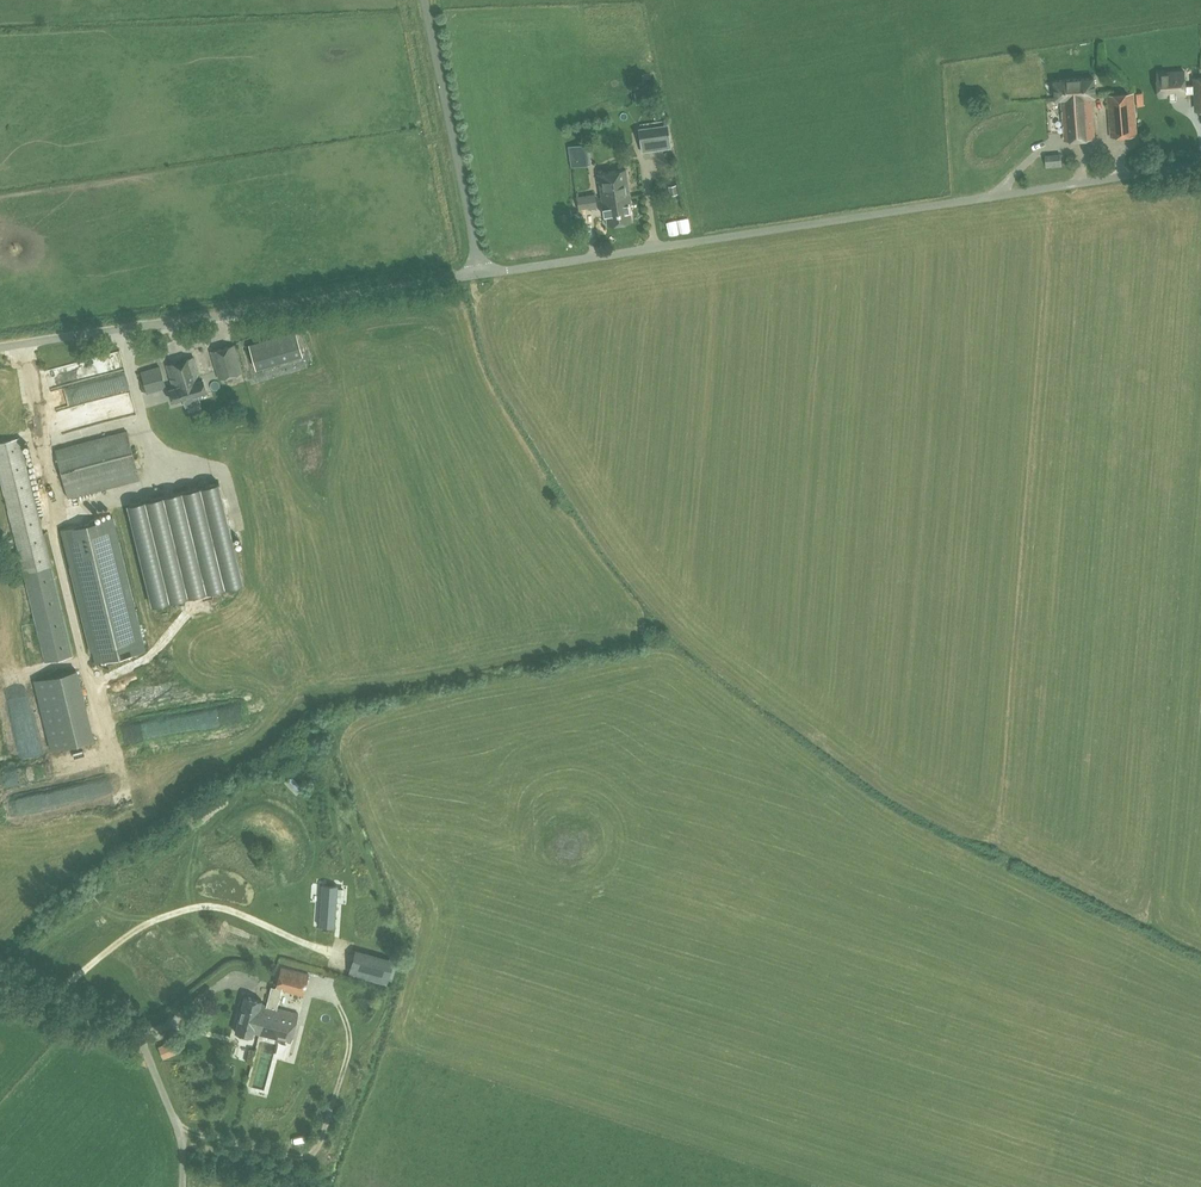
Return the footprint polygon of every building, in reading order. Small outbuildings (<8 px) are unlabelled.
[(1194,77),(1194,84),(1185,85),(1184,71),(1158,73),(1160,95),(1170,95),(1170,98),(1177,98),(1177,94),(1196,93),(1196,103),(1200,103),(1200,77),(1194,77)] [(1094,76),(1054,79),(1056,98),(1061,97),(1062,110),(1064,139),(1094,137),(1091,95),(1095,95),(1094,76)] [(641,104),(650,102),(648,91),(639,93),(641,104)] [(1137,134),(1134,92),(1107,94),(1110,136),(1137,134)] [(663,109),(653,110),(654,118),(665,116),(663,109)] [(638,127),(642,151),(671,147),(667,122),(638,127)] [(571,165),(589,163),(585,142),(568,145),(571,165)] [(598,173),(602,199),(612,197),(612,196),(629,193),(625,168),(598,173)] [(675,194),(670,182),(664,185),(661,179),(650,184),(657,202),(675,194)] [(578,208),(597,205),(595,192),(576,195),(578,208)] [(612,197),(602,199),(603,207),(607,206),(608,212),(606,213),(607,223),(632,219),(629,202),(631,202),(629,193),(612,196),(612,197)] [(294,325),(247,340),(255,366),(302,352),(294,325)] [(243,371),(234,343),(211,350),(220,378),(243,371)] [(123,351),(50,368),(55,389),(85,383),(89,403),(119,397),(122,411),(126,411),(128,418),(138,416),(123,351)] [(194,356),(166,364),(173,387),(169,389),(172,400),(182,397),(198,393),(206,390),(203,378),(200,379),(194,356)] [(159,365),(140,370),(147,392),(166,386),(159,365)] [(68,440),(88,435),(86,428),(67,433),(68,440)] [(140,478),(127,430),(55,449),(68,497),(140,478)] [(72,655),(18,437),(0,442),(0,474),(47,662),(72,655)] [(153,604),(223,587),(240,583),(228,533),(231,533),(219,482),(129,504),(153,604)] [(114,515),(60,528),(90,651),(144,638),(114,515)] [(76,669),(34,680),(51,750),(93,739),(76,669)] [(301,786),(291,776),(287,780),(297,790),(301,786)] [(321,883),(319,925),(335,926),(337,884),(321,883)] [(244,994),(234,1031),(253,1036),(254,1033),(291,1043),(299,1012),(277,1007),(282,990),(303,996),(309,972),(301,970),(281,965),(280,969),(275,987),(271,986),(266,1004),(262,1002),(262,999),(244,994)] [(323,996),(369,1005),(374,980),(348,975),(347,983),(327,979),(323,996)] [(248,1062),(260,1066),(264,1051),(253,1048),(248,1062)]
